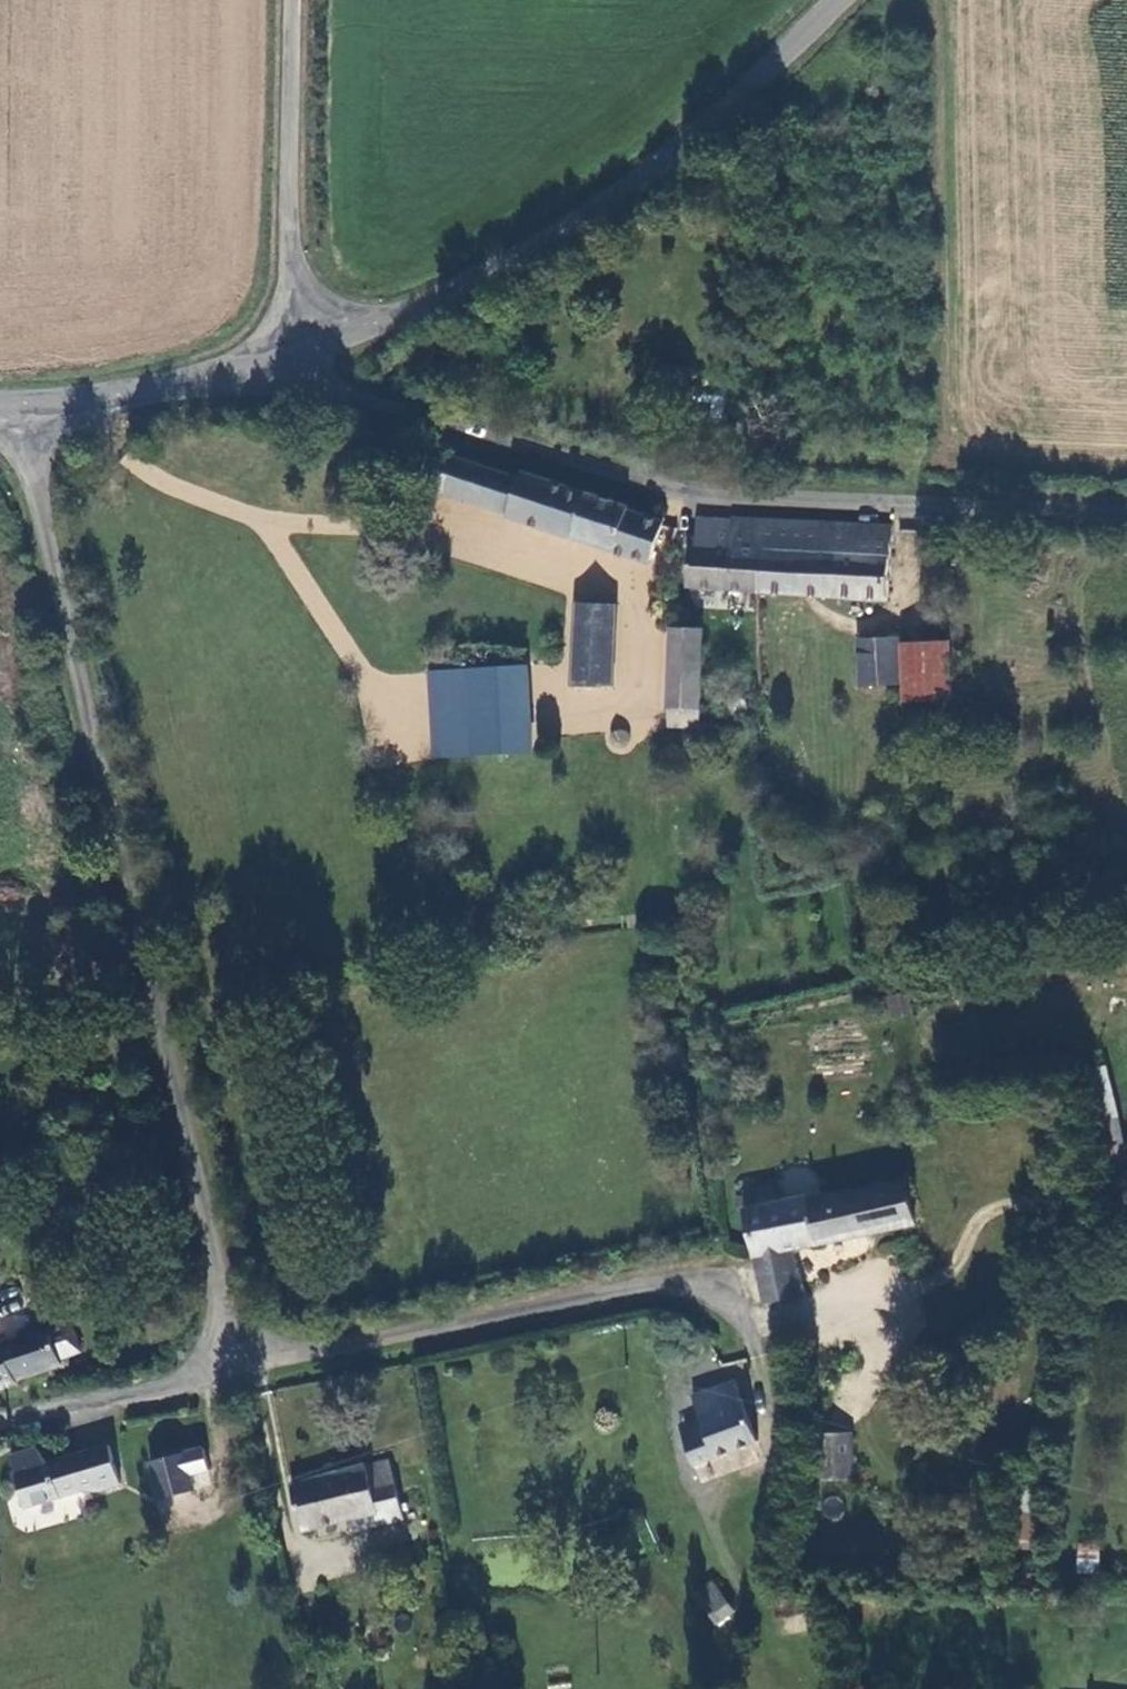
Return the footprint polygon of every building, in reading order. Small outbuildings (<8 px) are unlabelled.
[(439,489),(454,494),(463,467),(448,462),(439,489)] [(505,520),(505,519),(518,479),(464,462),(463,467),(454,494),(451,503),(505,520)] [(627,513),(630,505),(521,470),(518,479),(505,519),(648,564),(661,523),(627,513)] [(694,518),(693,547),(728,549),(729,520),(694,518)] [(893,528),(729,520),(728,549),(693,547),(692,547),(690,590),(889,599),(893,528)] [(621,688),(621,605),(606,605),(606,587),(585,587),(585,668),(565,668),(565,688),(621,688)] [(701,712),(702,666),(702,632),(672,631),(670,729),(700,729),(701,712)] [(899,640),(876,641),(878,676),(878,690),(901,690),(899,648),(899,640)] [(878,676),(876,641),(859,642),(860,677),(878,676)] [(941,646),(899,648),(901,690),(901,702),(942,701),(941,646)] [(701,712),(724,713),(725,667),(702,666),(701,712)] [(532,745),(532,671),(448,671),(448,745),(532,745)] [(793,1250),(914,1226),(906,1183),(780,1204),(750,1208),(746,1209),(751,1240),(764,1303),(800,1298),(793,1250)] [(750,1208),(780,1204),(777,1187),(748,1193),(750,1208)] [(0,1343),(0,1392),(15,1387),(14,1381),(59,1368),(48,1331),(0,1343)] [(705,1433),(682,1442),(690,1467),(754,1445),(735,1384),(694,1396),(701,1418),(705,1433)] [(701,1418),(677,1426),(682,1442),(705,1433),(701,1418)] [(816,1438),(818,1481),(851,1480),(849,1436),(816,1438)] [(200,1444),(140,1464),(153,1503),(213,1482),(200,1444)] [(78,1495),(117,1489),(110,1445),(41,1456),(39,1446),(4,1452),(18,1531),(82,1521),(78,1495)] [(376,1514),(379,1529),(403,1523),(400,1507),(390,1464),(294,1487),(306,1531),(346,1521),(376,1514)] [(376,1514),(346,1521),(350,1536),(379,1529),(376,1514)] [(1098,1573),(1098,1543),(1075,1543),(1075,1572),(1098,1573)] [(731,1609),(713,1578),(696,1591),(714,1622),(731,1609)] [(808,1591),(774,1597),(777,1615),(811,1609),(808,1591)]
